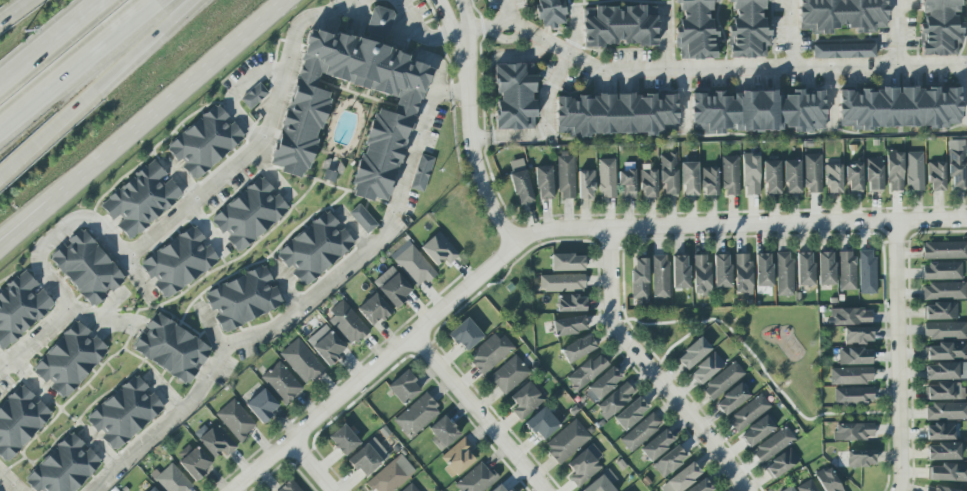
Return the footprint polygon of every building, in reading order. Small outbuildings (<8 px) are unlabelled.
[(542,29),(567,23),(562,0),(559,1),(558,0),(535,0),(542,29)] [(715,37),(717,37),(717,26),(710,26),(710,4),(715,4),(715,0),(676,0),(676,4),(681,4),(681,19),(679,19),(680,32),(675,32),(675,49),(680,49),(680,59),(715,59),(715,37)] [(765,47),(770,47),(770,25),(763,25),(763,2),(768,2),(768,0),(728,0),(728,3),(732,3),(732,12),(734,12),(734,26),(728,26),(729,58),(766,57),(765,47)] [(812,30),(812,34),(831,34),(831,27),(855,27),(855,33),(876,33),(876,28),(887,28),(886,0),(799,0),(799,30),(812,30)] [(957,55),(957,44),(962,44),(961,23),(955,23),(955,13),(959,13),(958,0),(919,0),(920,13),(925,13),(925,24),(919,24),(920,56),(957,55)] [(386,39),(394,12),(372,6),(364,32),(386,39)] [(583,46),(657,45),(657,16),(645,16),(644,6),(620,6),(620,7),(583,8),(583,46)] [(426,66),(407,61),(408,56),(389,51),(390,47),(354,38),(335,33),(334,36),(307,29),(272,165),(281,168),(280,173),(306,180),(329,93),(315,89),(318,76),(397,97),(393,113),(373,108),(351,194),(390,204),(426,66)] [(813,59),(875,58),(875,43),(813,45),(813,59)] [(496,130),(534,129),(534,93),(534,64),(494,65),(494,94),(495,94),(496,130)] [(268,93),(258,83),(240,100),(250,111),(268,93)] [(960,127),(960,88),(941,88),(899,88),(899,90),(871,90),(871,89),(857,89),(857,91),(839,91),(839,128),(928,127),(960,127)] [(691,131),(703,130),(703,135),(724,134),(724,128),(734,128),(734,131),(783,131),(783,127),(792,127),(792,132),(825,131),(825,91),(802,91),(802,90),(791,90),(791,96),(782,97),(782,94),(775,94),(775,92),(731,92),(731,93),(690,93),(691,131)] [(556,136),(657,133),(657,132),(678,131),(677,95),(657,96),(657,93),(643,93),(644,95),(616,96),(616,95),(574,96),(574,97),(555,97),(556,136)] [(230,120),(229,120),(216,104),(165,148),(179,164),(180,164),(194,181),(245,137),(230,120)] [(947,177),(951,177),(952,188),(964,188),(964,146),(946,146),(947,177)] [(902,151),(886,151),(887,191),(903,191),(902,151)] [(923,190),(922,151),(905,152),(906,191),(923,190)] [(677,195),(676,152),(659,152),(659,184),(662,184),(663,195),(677,195)] [(434,158),(420,154),(409,188),(423,193),(434,158)] [(758,154),(742,154),(743,195),(758,195),(758,154)] [(804,193),(821,193),(820,154),(803,154),(804,193)] [(557,193),(561,193),(560,199),(574,198),(573,156),(557,157),(557,193)] [(737,156),(721,156),(722,195),(738,195),(737,156)] [(881,157),(865,158),(866,192),(882,192),(881,157)] [(532,202),(522,158),(507,162),(517,206),(532,202)] [(615,197),(614,158),(598,159),(598,198),(615,197)] [(779,194),(779,160),(763,161),(763,194),(779,194)] [(799,160),(783,160),(784,194),(800,193),(799,160)] [(126,238),(184,200),(169,177),(167,178),(156,162),(98,201),(113,223),(115,222),(126,238)] [(680,163),(681,196),(697,196),(697,162),(680,163)] [(943,162),(927,162),(928,191),(944,191),(943,162)] [(825,193),(841,193),(840,164),(824,164),(825,193)] [(844,164),(844,181),(847,181),(847,192),(862,191),(861,164),(844,164)] [(536,199),(552,199),(551,166),(535,166),(536,199)] [(656,198),(656,166),(639,166),(640,198),(656,198)] [(700,167),(701,196),(717,195),(716,167),(700,167)] [(577,170),(578,199),(594,198),(593,170),(577,170)] [(635,199),(634,171),(617,171),(617,186),(621,186),(622,199),(635,199)] [(209,219),(224,236),(238,253),(290,210),(277,194),(276,195),(261,176),(209,219)] [(367,234),(377,225),(359,204),(348,214),(367,234)] [(275,254),(289,271),(290,270),(304,287),(355,244),(340,226),(327,210),(275,254)] [(220,263),(207,242),(206,243),(196,227),(138,262),(149,280),(151,278),(163,298),(220,263)] [(89,308),(124,282),(84,228),(64,242),(65,243),(50,255),(89,308)] [(436,266),(442,260),(447,265),(459,255),(438,231),(419,247),(436,266)] [(418,288),(435,272),(406,240),(389,256),(418,288)] [(922,259),(966,258),(966,242),(922,243),(922,259)] [(874,250),(858,251),(859,294),(875,294),(874,250)] [(854,251),(837,252),(838,290),(854,290),(854,251)] [(775,253),(776,296),(792,295),(792,252),(775,253)] [(796,252),(796,286),(813,286),(812,252),(796,252)] [(834,285),(833,252),(817,252),(817,285),(834,285)] [(771,253),(754,254),(754,287),(771,286),(771,253)] [(584,270),(583,254),(550,255),(550,271),(584,270)] [(693,294),(709,293),(708,254),(692,255),(693,294)] [(729,254),(713,254),(713,287),(729,288),(729,254)] [(734,294),(750,293),(750,254),(734,254),(734,294)] [(669,298),(668,255),(651,255),(652,299),(669,298)] [(687,255),(671,256),(671,289),(688,288),(687,255)] [(632,300),(647,300),(647,258),(631,259),(632,300)] [(922,268),(922,280),(961,279),(960,263),(928,263),(928,267),(922,268)] [(222,333),(284,305),(274,284),(273,284),(264,265),(203,294),(213,314),(222,333)] [(372,283),(394,307),(412,291),(390,266),(372,283)] [(1,352),(54,305),(39,287),(24,270),(0,291),(0,350),(1,352)] [(583,274),(540,275),(540,291),(584,291),(583,274)] [(965,299),(965,282),(929,283),(929,287),(922,287),(922,299),(965,299)] [(356,309),(371,325),(378,318),(381,322),(392,312),(374,292),(356,309)] [(557,312),(585,311),(584,295),(556,296),(557,312)] [(351,346),(369,330),(342,301),(324,318),(351,346)] [(923,303),(923,320),(957,319),(956,303),(923,303)] [(871,324),(871,311),(863,311),(863,308),(830,308),(831,325),(871,324)] [(130,351),(188,385),(199,365),(201,366),(212,347),(153,313),(130,351)] [(551,320),(554,336),(586,331),(584,315),(551,320)] [(464,353),(483,336),(466,317),(447,333),(464,353)] [(64,399),(109,350),(94,336),(93,337),(75,321),(31,370),(45,383),(46,383),(64,399)] [(966,322),(923,323),(924,339),(966,338),(966,322)] [(346,348),(325,324),(306,341),(327,365),(346,348)] [(843,343),(872,343),(871,328),(843,329),(843,343)] [(498,339),(492,333),(471,353),(475,357),(469,362),(482,376),(514,347),(503,335),(498,339)] [(560,349),(567,363),(596,348),(588,333),(560,349)] [(675,358),(685,370),(711,349),(700,336),(675,358)] [(306,385),(324,368),(296,337),(278,354),(306,385)] [(936,343),(936,346),(924,347),(924,360),(966,359),(966,342),(936,343)] [(838,349),(838,365),(873,364),(872,348),(838,349)] [(565,378),(575,391),(608,366),(597,352),(565,378)] [(697,386),(724,364),(713,352),(687,373),(697,386)] [(504,395),(530,372),(514,354),(488,377),(504,395)] [(302,388),(277,361),(260,377),(285,404),(302,388)] [(700,389),(711,401),(744,373),(734,361),(700,389)] [(958,363),(924,364),(925,380),(958,379),(958,363)] [(593,403),(622,378),(611,366),(582,391),(593,403)] [(829,384),(872,383),(872,367),(829,368),(829,384)] [(386,387),(402,406),(421,389),(405,370),(386,387)] [(165,409),(150,391),(136,375),(84,418),(98,436),(99,435),(113,452),(165,409)] [(544,400),(528,381),(508,397),(516,406),(511,411),(520,421),(544,400)] [(595,406),(605,419),(635,394),(625,382),(595,406)] [(749,394),(738,382),(713,405),(724,417),(749,394)] [(924,387),(924,400),(960,399),(960,382),(936,383),(936,387),(924,387)] [(7,463),(52,414),(35,399),(36,398),(20,383),(0,405),(0,456),(7,463)] [(873,387),(833,388),(834,403),(873,402),(873,387)] [(278,405),(263,388),(244,404),(261,424),(272,415),(270,413),(278,405)] [(393,421),(404,433),(409,429),(414,435),(440,411),(423,392),(393,421)] [(726,420),(736,433),(770,406),(760,393),(726,420)] [(623,430),(648,409),(638,396),(612,418),(623,430)] [(214,414),(240,444),(248,437),(245,434),(255,425),(232,398),(214,414)] [(925,403),(925,420),(966,419),(966,403),(925,403)] [(540,441),(559,425),(543,406),(524,422),(540,441)] [(662,424),(650,411),(619,440),(630,453),(662,424)] [(738,436),(748,448),(775,427),(764,414),(738,436)] [(427,429),(434,438),(431,441),(440,451),(460,434),(443,415),(427,429)] [(543,445),(558,464),(591,437),(575,419),(543,445)] [(207,430),(203,425),(192,434),(213,458),(221,451),(225,457),(236,447),(215,423),(207,430)] [(833,440),(873,439),(873,423),(832,424),(833,440)] [(954,440),(954,423),(933,423),(933,426),(925,426),(925,440),(954,440)] [(343,457),(359,443),(343,424),(327,437),(343,457)] [(795,439),(785,426),(750,451),(760,464),(795,439)] [(675,441),(664,428),(639,449),(649,461),(675,441)] [(102,462),(88,449),(87,450),(70,433),(24,479),(37,490),(74,490),(102,462)] [(467,451),(472,446),(464,436),(440,457),(447,465),(443,468),(452,479),(474,459),(467,451)] [(388,455),(371,437),(347,460),(364,478),(388,455)] [(211,466),(190,442),(174,456),(195,480),(211,466)] [(959,444),(926,443),(926,460),(959,460),(959,444)] [(687,457),(676,445),(651,466),(662,478),(687,457)] [(576,487),(601,468),(585,448),(565,464),(573,474),(568,478),(576,487)] [(798,461),(790,448),(762,466),(771,479),(798,461)] [(846,451),(846,466),(874,466),(874,450),(846,451)] [(374,490),(392,490),(415,471),(399,453),(366,482),(374,490)] [(497,480),(482,461),(453,483),(459,490),(483,490),(497,480)] [(662,490),(679,490),(701,474),(692,462),(659,486),(662,490)] [(191,485),(170,463),(153,479),(164,490),(185,490),(191,485)] [(939,463),(939,467),(927,466),(927,480),(966,481),(966,464),(939,463)] [(830,466),(815,473),(824,490),(842,490),(830,466)] [(610,485),(617,479),(607,468),(582,490),(583,490),(615,490),(610,485)] [(291,478),(276,490),(301,490),(291,478)] [(704,478),(686,490),(713,490),(704,478)] [(809,479),(795,487),(797,490),(816,490),(809,479)] [(410,483),(401,490),(417,490),(410,483)] [(500,483),(490,490),(507,490),(500,483)] [(925,490),(957,490),(927,483),(925,490)]
